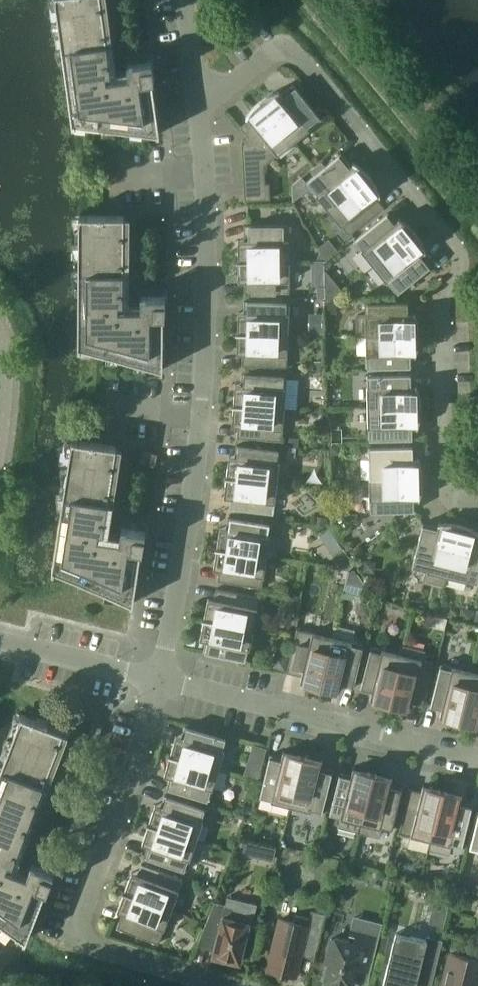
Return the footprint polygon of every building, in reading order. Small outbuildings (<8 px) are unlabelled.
[(160,133),(153,79),(155,79),(152,59),(140,60),(139,55),(127,56),(129,74),(107,77),(106,71),(111,71),(102,0),(56,0),(73,124),(94,121),(157,132),(157,133),(160,133)] [(260,99),(265,106),(293,141),(322,118),(293,83),(282,92),(280,89),(275,90),(270,92),(267,94),(265,95),(262,97),(260,99)] [(243,139),(242,140),(245,199),(271,198),(270,182),(266,182),(265,164),(293,141),(265,106),(260,99),(256,102),(254,104),(252,106),(251,108),(249,111),(247,113),(246,116),(248,119),(240,126),(249,137),(245,141),(243,139)] [(329,209),(364,180),(371,175),(368,171),(366,169),(363,167),(359,164),(354,161),(350,163),(341,152),(306,181),(329,209)] [(371,175),(364,180),(329,209),(349,234),(384,205),(378,197),(381,194),(380,193),(380,190),(378,188),(377,185),(376,182),(374,180),(373,177),(371,175)] [(166,314),(166,294),(154,294),(154,288),(141,288),(141,306),(119,306),(119,300),(124,300),(124,209),(97,208),(81,207),(79,347),(96,348),(96,349),(106,352),(161,367),(161,368),(163,368),(164,314),(166,314)] [(374,265),(409,236),(416,231),(413,227),(411,225),(409,223),(406,221),(401,218),(399,217),(395,219),(389,211),(354,240),(374,265)] [(239,259),(237,259),(237,260),(239,260),(289,259),(289,223),(244,224),(244,239),(239,239),(239,259)] [(416,231),(409,236),(374,265),(397,293),(432,264),(423,253),(426,251),(426,249),(425,246),(424,243),(422,241),(421,238),(420,236),(418,233),(416,231)] [(329,238),(318,247),(325,258),(337,248),(329,238)] [(239,260),(239,280),(245,280),(245,292),(290,291),(289,259),(239,260)] [(325,287),(313,287),(314,297),(326,297),(325,287)] [(338,297),(326,297),(326,312),(338,312),(338,297)] [(236,332),(238,332),(288,333),(289,301),(245,300),(244,311),(238,311),(238,331),(236,331),(236,332)] [(365,302),(366,314),(358,314),(358,335),(366,335),(366,334),(411,333),(420,333),(420,328),(419,326),(419,323),(418,320),(417,317),(416,314),(415,311),(411,311),(411,301),(365,302)] [(238,332),(237,352),(243,352),(243,364),(287,366),(288,333),(238,332)] [(420,333),(411,333),(366,334),(366,335),(367,366),(412,365),(412,355),(416,355),(418,351),(419,348),(419,345),(420,342),(420,339),(420,336),(420,333)] [(232,404),(234,404),(284,408),(298,408),(301,378),(287,377),(287,376),(242,372),(241,384),(235,383),(234,403),(232,403),(232,404)] [(413,383),(412,373),(367,374),(368,406),(422,405),(421,401),(421,398),(421,395),(420,392),(419,389),(418,386),(417,383),(413,383)] [(234,404),(232,424),(238,425),(237,436),(282,440),(284,408),(234,404)] [(414,427),(418,427),(419,423),(420,420),(421,417),(421,414),(422,411),(422,408),(422,405),(368,406),(369,438),(414,437),(414,427)] [(104,529),(117,439),(95,435),(73,432),(52,569),(64,571),(131,600),(130,602),(133,602),(141,549),(143,549),(146,529),(134,527),(135,521),(122,520),(120,537),(98,534),(99,528),(104,529)] [(227,475),(277,481),(281,449),(237,444),(235,456),(229,455),(227,475),(225,475),(225,476),(227,476),(227,475)] [(331,444),(330,455),(342,455),(342,445),(331,444)] [(414,455),(414,445),(369,446),(370,478),(424,477),(423,472),(423,469),(422,466),(422,464),(421,461),(420,458),(419,455),(414,455)] [(155,465),(157,453),(143,451),(141,463),(155,465)] [(227,475),(227,476),(225,496),(231,496),(229,508),(273,513),(277,481),(227,475)] [(415,499),(420,499),(421,494),(422,491),(423,489),(423,486),(423,483),(424,480),(424,477),(370,478),(370,510),(416,509),(415,499)] [(217,547),(267,555),(267,556),(275,557),(278,536),(270,535),(272,523),(228,516),(226,528),(220,527),(217,546),(215,546),(215,547),(217,547)] [(448,575),(447,575),(460,522),(456,521),(453,521),(450,521),(447,521),(444,521),(438,522),(437,526),(423,522),(412,566),(428,570),(426,578),(446,583),(448,575)] [(448,575),(477,582),(477,530),(474,528),(468,525),(463,523),(460,522),(447,575),(448,575)] [(217,547),(214,567),(220,568),(218,579),(262,586),(267,556),(267,555),(217,547)] [(355,564),(343,547),(333,554),(332,555),(339,566),(349,568),(355,564)] [(308,562),(306,571),(316,573),(317,564),(308,562)] [(348,571),(344,590),(362,595),(365,583),(359,574),(348,571)] [(204,618),(254,628),(260,596),(216,587),(214,599),(208,598),(204,617),(203,617),(202,618),(204,618)] [(433,614),(430,626),(445,630),(448,618),(433,614)] [(204,618),(200,638),(206,639),(204,650),(247,659),(254,628),(204,618)] [(320,685),(333,636),(298,627),(287,671),(302,674),(301,680),(320,685)] [(333,636),(320,685),(340,690),(342,684),(353,687),(364,644),(333,636)] [(402,653),(390,702),(410,707),(412,702),(423,704),(434,661),(422,658),(424,650),(404,645),(402,653)] [(402,653),(371,646),(361,689),(372,692),(370,697),(390,702),(402,653)] [(285,655),(273,652),(271,664),(283,666),(285,655)] [(460,720),(472,670),(441,663),(430,706),(442,709),(440,715),(460,720)] [(460,720),(477,724),(477,672),(472,670),(460,720)] [(36,719),(24,714),(21,713),(0,769),(0,918),(24,936),(23,937),(26,938),(45,888),(47,888),(54,869),(43,865),(45,860),(33,855),(27,872),(6,864),(8,859),(13,860),(63,729),(47,723),(49,719),(37,717),(36,719)] [(103,727),(92,722),(88,734),(99,738),(103,727)] [(170,754),(185,758),(219,768),(228,737),(185,725),(182,736),(176,734),(170,753),(169,753),(168,754),(170,755),(170,754)] [(253,743),(249,758),(263,762),(268,747),(253,743)] [(291,804),(303,755),(283,750),(282,756),(271,753),(260,797),(291,804)] [(170,754),(170,755),(165,774),(170,775),(167,786),(210,799),(219,768),(185,758),(170,754)] [(303,755),(291,804),(322,812),(333,769),(322,766),(323,760),(303,755)] [(352,773),(340,770),(330,814),(340,816),(338,825),(359,829),(361,821),(373,772),(353,767),(352,773)] [(373,772),(361,821),(359,829),(379,834),(381,826),(392,829),(403,786),(392,783),(393,777),(373,772)] [(430,838),(431,839),(443,790),(423,785),(422,790),(410,788),(400,831),(430,838)] [(431,839),(430,838),(428,846),(449,851),(451,843),(462,846),(473,803),(461,800),(463,794),(443,790),(431,839)] [(207,808),(165,794),(161,805),(155,803),(149,822),(147,821),(147,823),(148,823),(149,823),(197,839),(207,808)] [(470,848),(477,850),(477,815),(470,848)] [(149,823),(148,823),(142,842),(148,844),(144,855),(186,869),(197,839),(149,823)] [(273,860),(276,848),(242,840),(239,852),(273,860)] [(122,890),(124,891),(124,890),(172,909),(183,879),(141,863),(137,873),(132,871),(125,890),(123,889),(122,890)] [(124,890),(124,891),(117,910),(123,912),(117,926),(159,942),(172,909),(124,890)] [(228,896),(226,904),(215,901),(204,929),(219,933),(213,955),(240,961),(249,922),(253,919),(257,903),(228,896)] [(317,948),(326,913),(312,909),(310,917),(296,914),(294,921),(280,918),(268,968),(296,975),(303,944),(317,948)] [(372,960),(381,923),(359,917),(354,936),(349,939),(335,936),(335,938),(331,937),(326,960),(329,960),(325,978),(333,980),(338,983),(345,983),(352,985),(359,957),(372,960)] [(443,939),(427,935),(426,939),(396,931),(383,985),(384,985),(416,985),(417,982),(431,985),(443,939)] [(452,952),(444,985),(477,985),(477,983),(477,959),(452,952)]
